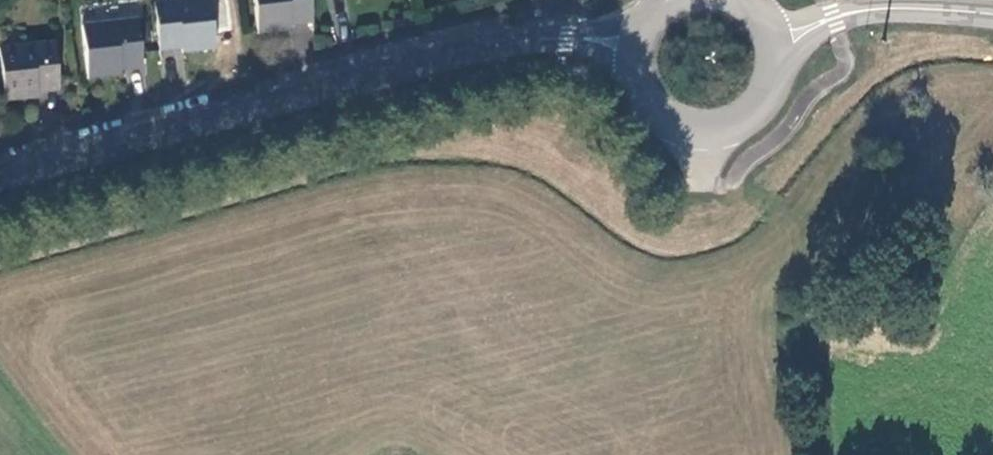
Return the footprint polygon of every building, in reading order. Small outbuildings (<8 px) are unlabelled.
[(156,4),(161,52),(183,49),(183,52),(220,49),(213,0),(187,0),(156,4)] [(314,24),(312,0),(256,0),(260,33),(293,30),(293,26),(314,24)] [(137,20),(83,28),(90,80),(123,76),(121,70),(144,68),(137,20)] [(0,47),(0,52),(4,98),(37,95),(39,90),(59,89),(53,42),(0,47)]
